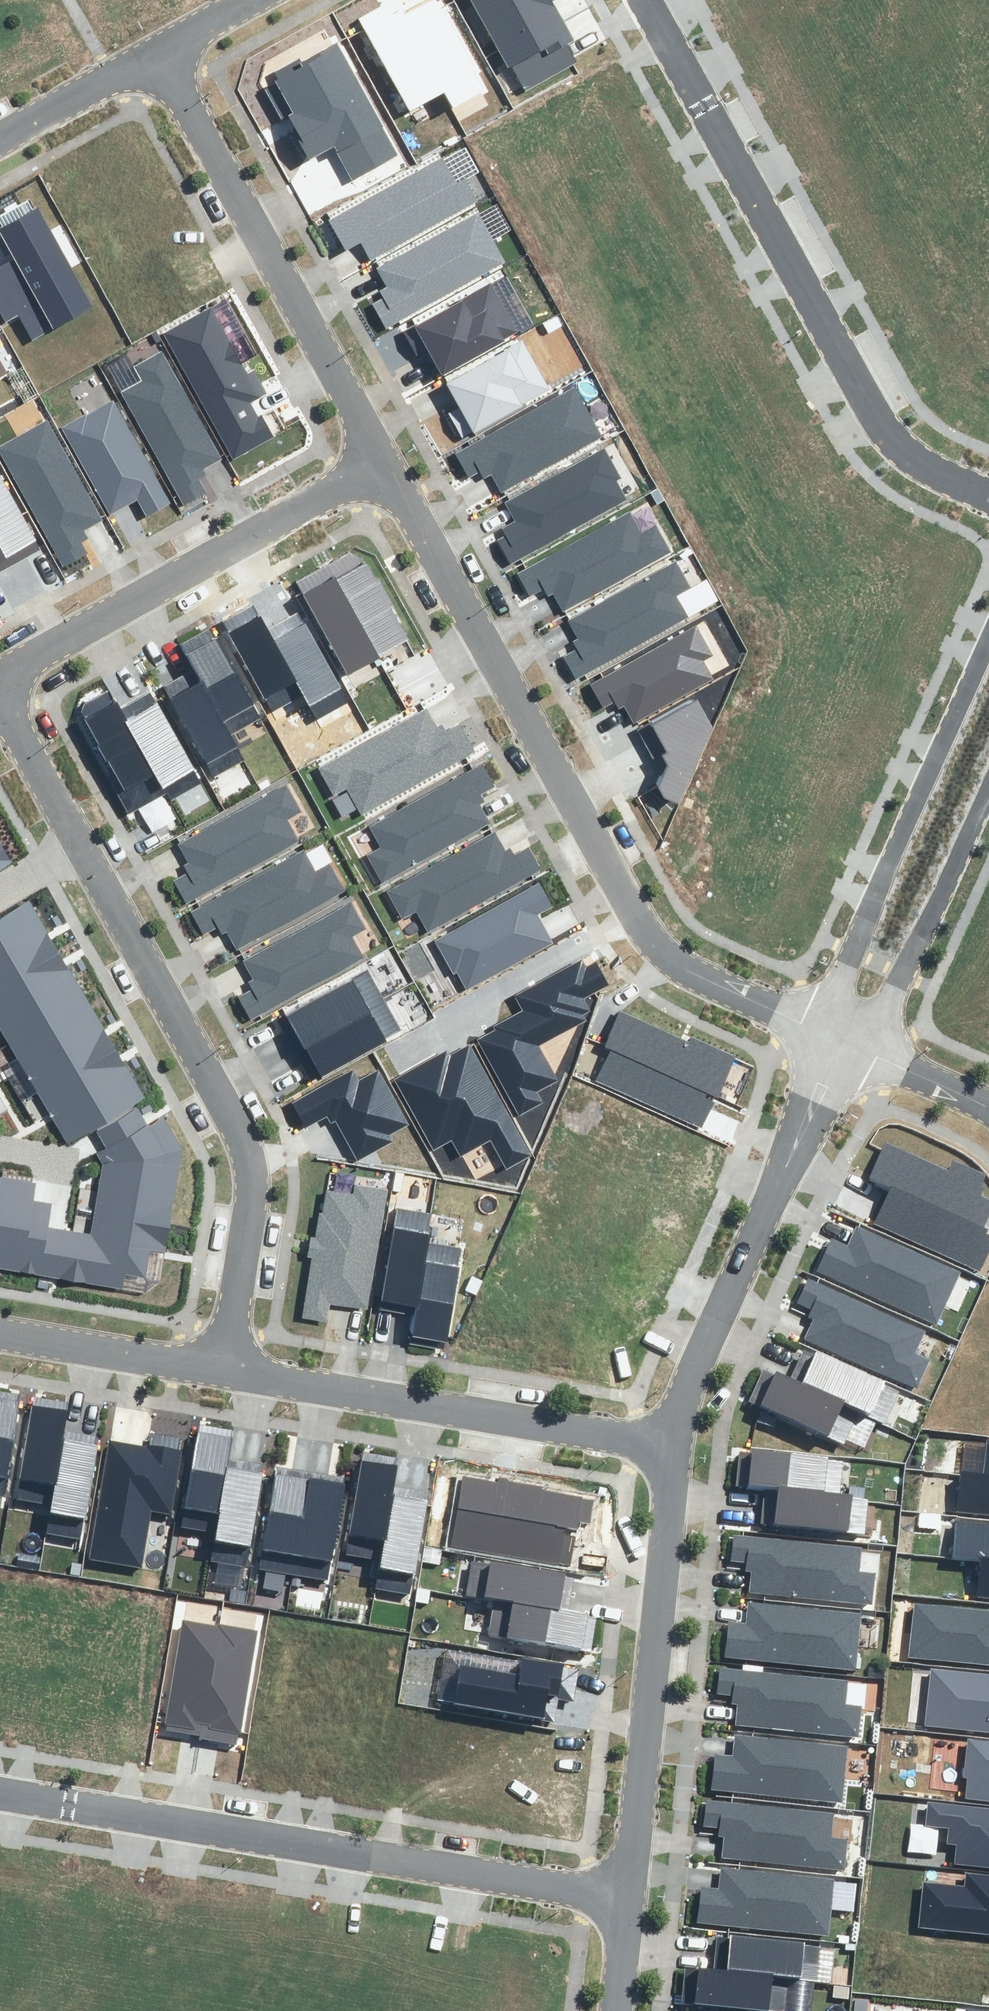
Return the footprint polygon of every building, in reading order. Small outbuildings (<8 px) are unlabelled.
[(507,59),(511,57),(528,86),(577,57),(567,39),(576,33),(557,0),(473,0),(507,59)] [(399,8),(367,26),(411,104),(444,86),(451,100),(481,83),(438,7),(408,24),(399,8)] [(278,74),(304,122),(298,125),(311,148),(334,136),(354,174),(397,151),(335,36),(301,55),(304,60),(278,74)] [(345,243),(359,235),(371,257),(481,197),(467,171),(457,176),(443,150),(328,213),(345,243)] [(384,293),(374,299),(387,323),(507,258),(479,207),(376,263),(385,280),(379,284),(384,293)] [(5,311),(18,304),(33,332),(89,303),(42,214),(6,233),(16,251),(0,260),(0,301),(5,311)] [(508,271),(414,321),(440,369),(534,319),(508,271)] [(210,305),(168,328),(236,450),(272,431),(260,409),(256,412),(248,397),(257,392),(210,305)] [(459,401),(448,408),(463,434),(553,383),(524,333),(446,378),(459,401)] [(148,377),(121,392),(179,497),(212,478),(199,454),(218,443),(163,344),(138,358),(148,377)] [(576,386),(457,449),(469,472),(479,467),(482,473),(492,468),(501,485),(601,432),(576,386)] [(113,394),(63,422),(112,509),(137,496),(145,510),(170,496),(113,394)] [(0,444),(0,445),(65,560),(87,548),(81,538),(88,534),(84,527),(103,516),(48,417),(0,444)] [(483,526),(500,557),(603,499),(593,482),(618,468),(602,440),(491,503),(499,517),(483,526)] [(10,539),(14,545),(33,534),(0,477),(0,544),(10,539)] [(615,510),(512,568),(530,598),(546,589),(554,603),(665,541),(650,514),(625,527),(615,510)] [(553,637),(571,668),(674,610),(664,593),(689,579),(673,552),(562,614),(570,628),(553,637)] [(363,557),(301,591),(345,671),(407,637),(363,557)] [(220,629),(265,708),(302,687),(269,629),(257,608),(220,629)] [(302,611),(269,629),(302,687),(317,713),(350,694),(302,611)] [(696,625),(592,686),(605,709),(617,702),(621,708),(626,704),(636,722),(713,677),(703,660),(713,654),(696,625)] [(198,673),(231,730),(264,711),(216,628),(183,646),(198,673)] [(198,673),(161,694),(207,772),(243,751),(231,730),(198,673)] [(114,698),(88,713),(128,781),(154,766),(172,795),(201,778),(155,698),(125,716),(114,698)] [(697,701),(642,733),(665,771),(661,785),(665,796),(678,803),(713,729),(697,701)] [(408,711),(305,769),(322,800),(339,790),(347,805),(458,742),(442,715),(418,728),(408,711)] [(360,839),(377,869),(480,812),(470,794),(495,781),(479,753),(368,815),(376,829),(360,839)] [(163,861),(180,892),(283,834),(273,816),(298,803),(282,775),(171,837),(179,852),(163,861)] [(483,835),(380,893),(397,924),(414,915),(422,929),(533,866),(517,839),(493,853),(483,835)] [(12,858),(0,837),(0,865),(12,858)] [(286,847),(183,905),(200,936),(217,927),(225,941),(336,879),(320,851),(295,865),(286,847)] [(533,879),(432,937),(459,984),(531,943),(538,924),(525,900),(540,892),(533,879)] [(227,980),(244,1011),(347,953),(337,936),(362,922),(346,894),(235,957),(243,971),(227,980)] [(27,895),(0,911),(0,978),(57,944),(27,895)] [(57,944),(0,978),(0,1024),(9,1039),(86,993),(57,944)] [(477,1040),(520,1120),(546,1106),(541,1097),(563,1085),(541,1044),(594,1016),(584,998),(606,986),(596,968),(585,973),(580,964),(517,998),(526,1014),(477,1040)] [(358,969),(281,1012),(313,1069),(390,1025),(358,969)] [(116,1042),(86,993),(9,1039),(38,1088),(116,1042)] [(605,1045),(610,1048),(717,1096),(735,1058),(693,1039),(689,1044),(620,1012),(605,1045)] [(393,1079),(431,1150),(453,1139),(461,1156),(488,1142),(502,1169),(527,1156),(466,1041),(393,1079)] [(145,1091),(116,1042),(38,1088),(68,1137),(145,1091)] [(610,1048),(595,1081),(702,1131),(717,1096),(610,1048)] [(293,1103),(305,1126),(326,1115),(353,1164),(393,1143),(389,1135),(409,1124),(379,1069),(359,1080),(354,1070),(293,1103)] [(9,1104),(0,1088),(0,1109),(9,1104)] [(70,1224),(45,1220),(37,1267),(145,1286),(160,1276),(184,1142),(160,1112),(149,1119),(137,1103),(92,1133),(106,1157),(91,1228),(70,1224)] [(890,1188),(984,1232),(988,1221),(988,1200),(976,1194),(984,1178),(953,1163),(949,1171),(886,1141),(868,1177),(890,1188)] [(37,1267),(45,1220),(50,1194),(33,1191),(35,1176),(0,1170),(0,1260),(37,1267)] [(310,1192),(291,1307),(328,1313),(331,1295),(357,1299),(376,1179),(342,1174),(339,1196),(310,1192)] [(874,1222),(978,1270),(988,1246),(988,1234),(984,1232),(890,1188),(874,1222)] [(380,1293),(415,1299),(426,1236),(431,1208),(396,1202),(380,1293)] [(820,1230),(805,1268),(930,1316),(949,1266),(845,1225),(840,1238),(820,1230)] [(415,1299),(411,1325),(445,1331),(460,1242),(426,1236),(415,1299)] [(912,1323),(804,1275),(790,1307),(807,1315),(800,1330),(917,1381),(930,1352),(904,1341),(912,1323)] [(855,1408),(885,1422),(898,1391),(803,1350),(791,1379),(855,1408)] [(841,1440),(855,1408),(791,1379),(762,1366),(748,1399),(841,1440)] [(8,1478),(24,1392),(0,1387),(0,1476),(8,1478)] [(22,1484),(58,1490),(67,1438),(74,1405),(38,1398),(22,1484)] [(183,1522),(219,1529),(229,1476),(235,1443),(200,1437),(183,1522)] [(101,1444),(67,1438),(58,1490),(49,1534),(79,1540),(82,1524),(85,1524),(101,1444)] [(113,1442),(93,1556),(143,1565),(152,1512),(167,1515),(179,1447),(151,1442),(150,1448),(113,1442)] [(348,1532),(384,1539),(394,1486),(400,1453),(364,1446),(348,1532)] [(830,1498),(834,1454),(736,1448),(732,1494),(772,1497),(770,1527),(853,1533),(855,1499),(830,1498)] [(275,1467),(258,1566),(291,1571),(308,1472),(275,1467)] [(985,1474),(963,1471),(959,1510),(988,1513),(988,1474),(985,1474)] [(308,1472),(291,1571),(323,1577),(340,1478),(308,1472)] [(262,1482),(229,1476),(219,1529),(211,1573),(241,1578),(244,1562),(247,1563),(262,1482)] [(465,1479),(459,1508),(578,1531),(579,1523),(589,1525),(593,1506),(465,1479)] [(427,1492),(394,1486),(384,1539),(376,1583),(406,1588),(409,1572),(412,1573),(427,1492)] [(459,1508),(452,1543),(571,1567),(578,1531),(459,1508)] [(971,1557),(988,1559),(988,1520),(954,1516),(949,1554),(971,1557)] [(752,1540),(750,1593),(853,1596),(872,1596),(873,1565),(855,1564),(856,1543),(752,1540)] [(967,1595),(988,1598),(988,1559),(971,1557),(967,1595)] [(512,1601),(557,1609),(563,1577),(480,1562),(474,1595),(512,1601)] [(853,1596),(750,1593),(749,1616),(723,1615),(721,1654),(851,1658),(853,1596)] [(907,1653),(988,1663),(988,1608),(915,1598),(907,1653)] [(557,1609),(512,1601),(507,1634),(591,1647),(596,1615),(557,1609)] [(183,1620),(166,1726),(203,1732),(220,1627),(183,1620)] [(256,1633),(220,1627),(203,1732),(239,1738),(256,1633)] [(464,1666),(458,1703),(541,1717),(545,1694),(558,1697),(564,1663),(523,1656),(520,1675),(464,1666)] [(928,1723),(988,1730),(988,1676),(934,1670),(928,1723)] [(728,1672),(726,1725),(829,1728),(848,1728),(849,1697),(832,1696),(832,1675),(728,1672)] [(829,1728),(726,1725),(726,1748),(699,1747),(698,1786),(827,1790),(829,1728)] [(963,1791),(988,1794),(988,1739),(969,1737),(963,1791)] [(954,1860),(988,1863),(988,1806),(924,1800),(922,1824),(946,1826),(945,1840),(956,1841),(954,1860)] [(721,1805),(719,1858),(822,1861),(841,1861),(842,1830),(824,1829),(825,1808),(721,1805)] [(822,1861),(719,1858),(718,1881),(692,1880),(690,1919),(819,1923),(822,1861)] [(901,1922),(988,1929),(988,1869),(953,1866),(953,1878),(905,1874),(901,1922)] [(718,1934),(715,1969),(786,1976),(817,1979),(821,1944),(718,1934)] [(685,1966),(682,2002),(783,2010),(786,1976),(715,1969),(685,1966)]
